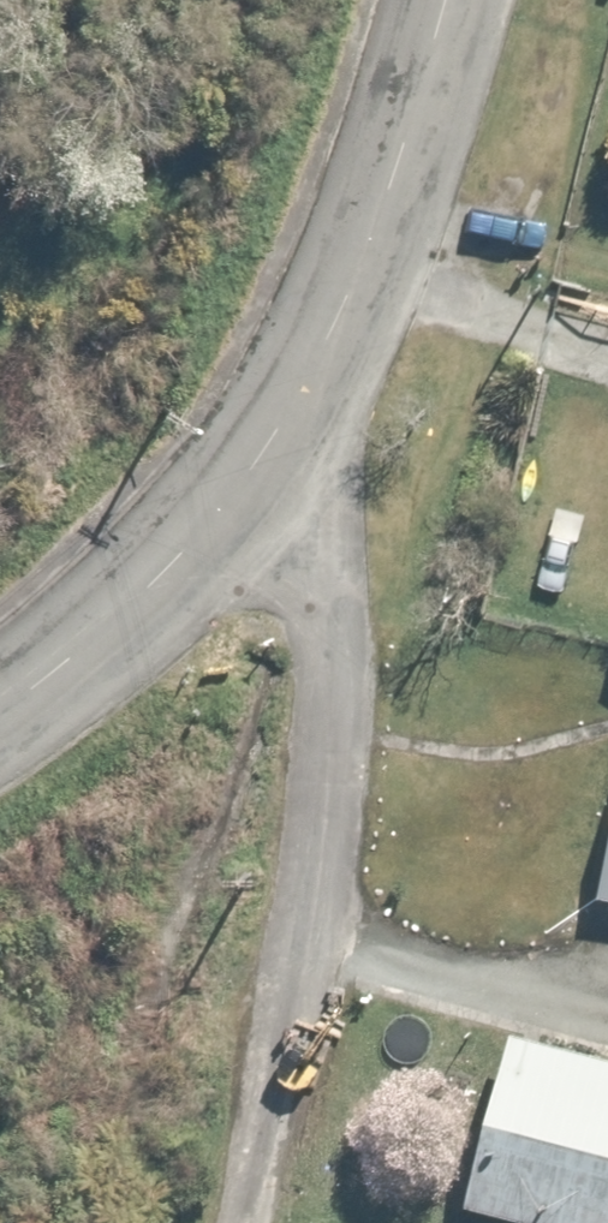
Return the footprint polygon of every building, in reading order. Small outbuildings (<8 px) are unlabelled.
[(524,1039),(477,1218),(496,1222),(607,1222),(607,1061),(524,1039)]
